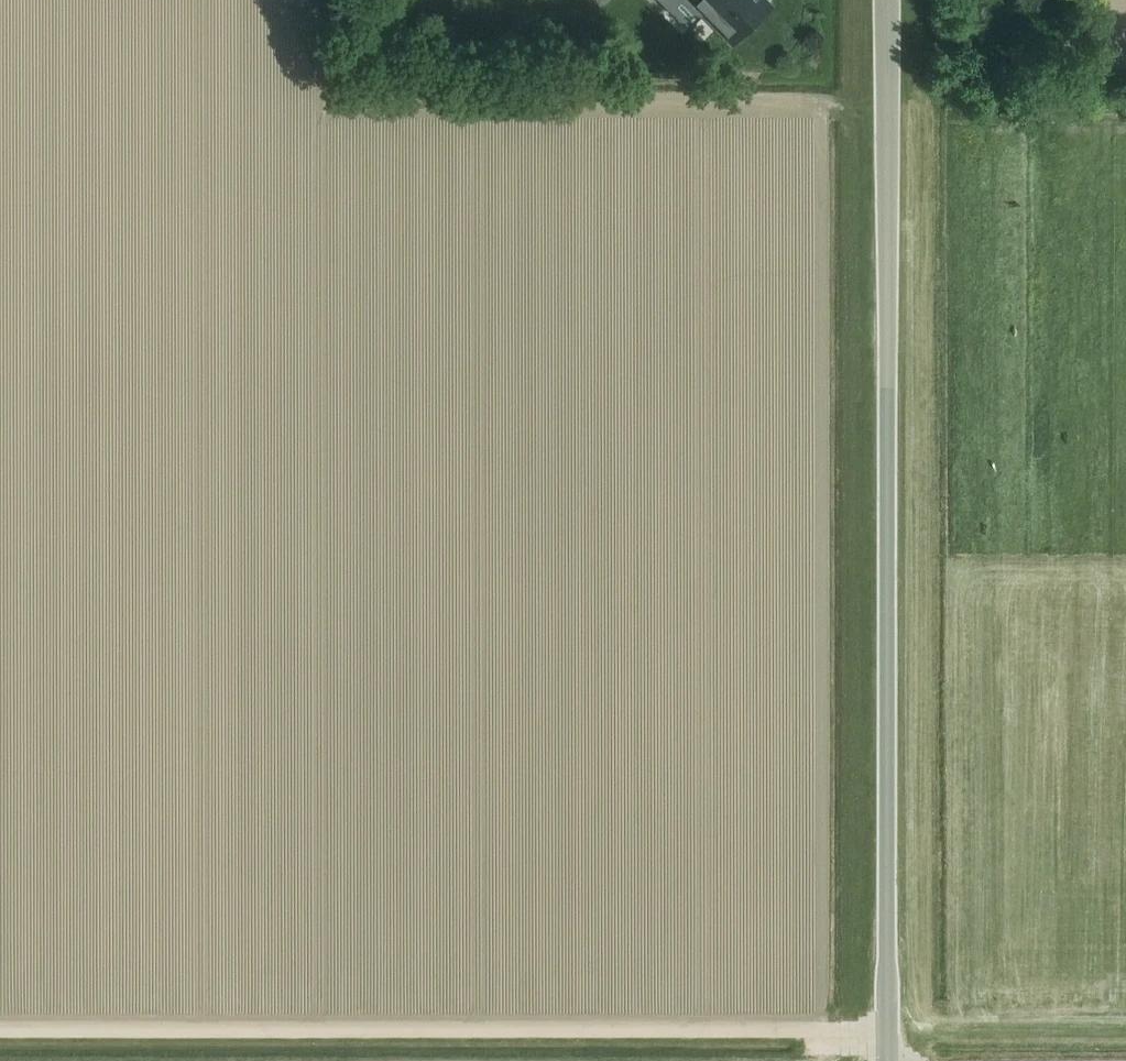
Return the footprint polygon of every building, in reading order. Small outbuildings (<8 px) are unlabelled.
[(669,9),(678,0),(659,0),(669,9)] [(699,17),(704,12),(732,41),(753,20),(748,15),(762,0),(681,0),(699,17)]
